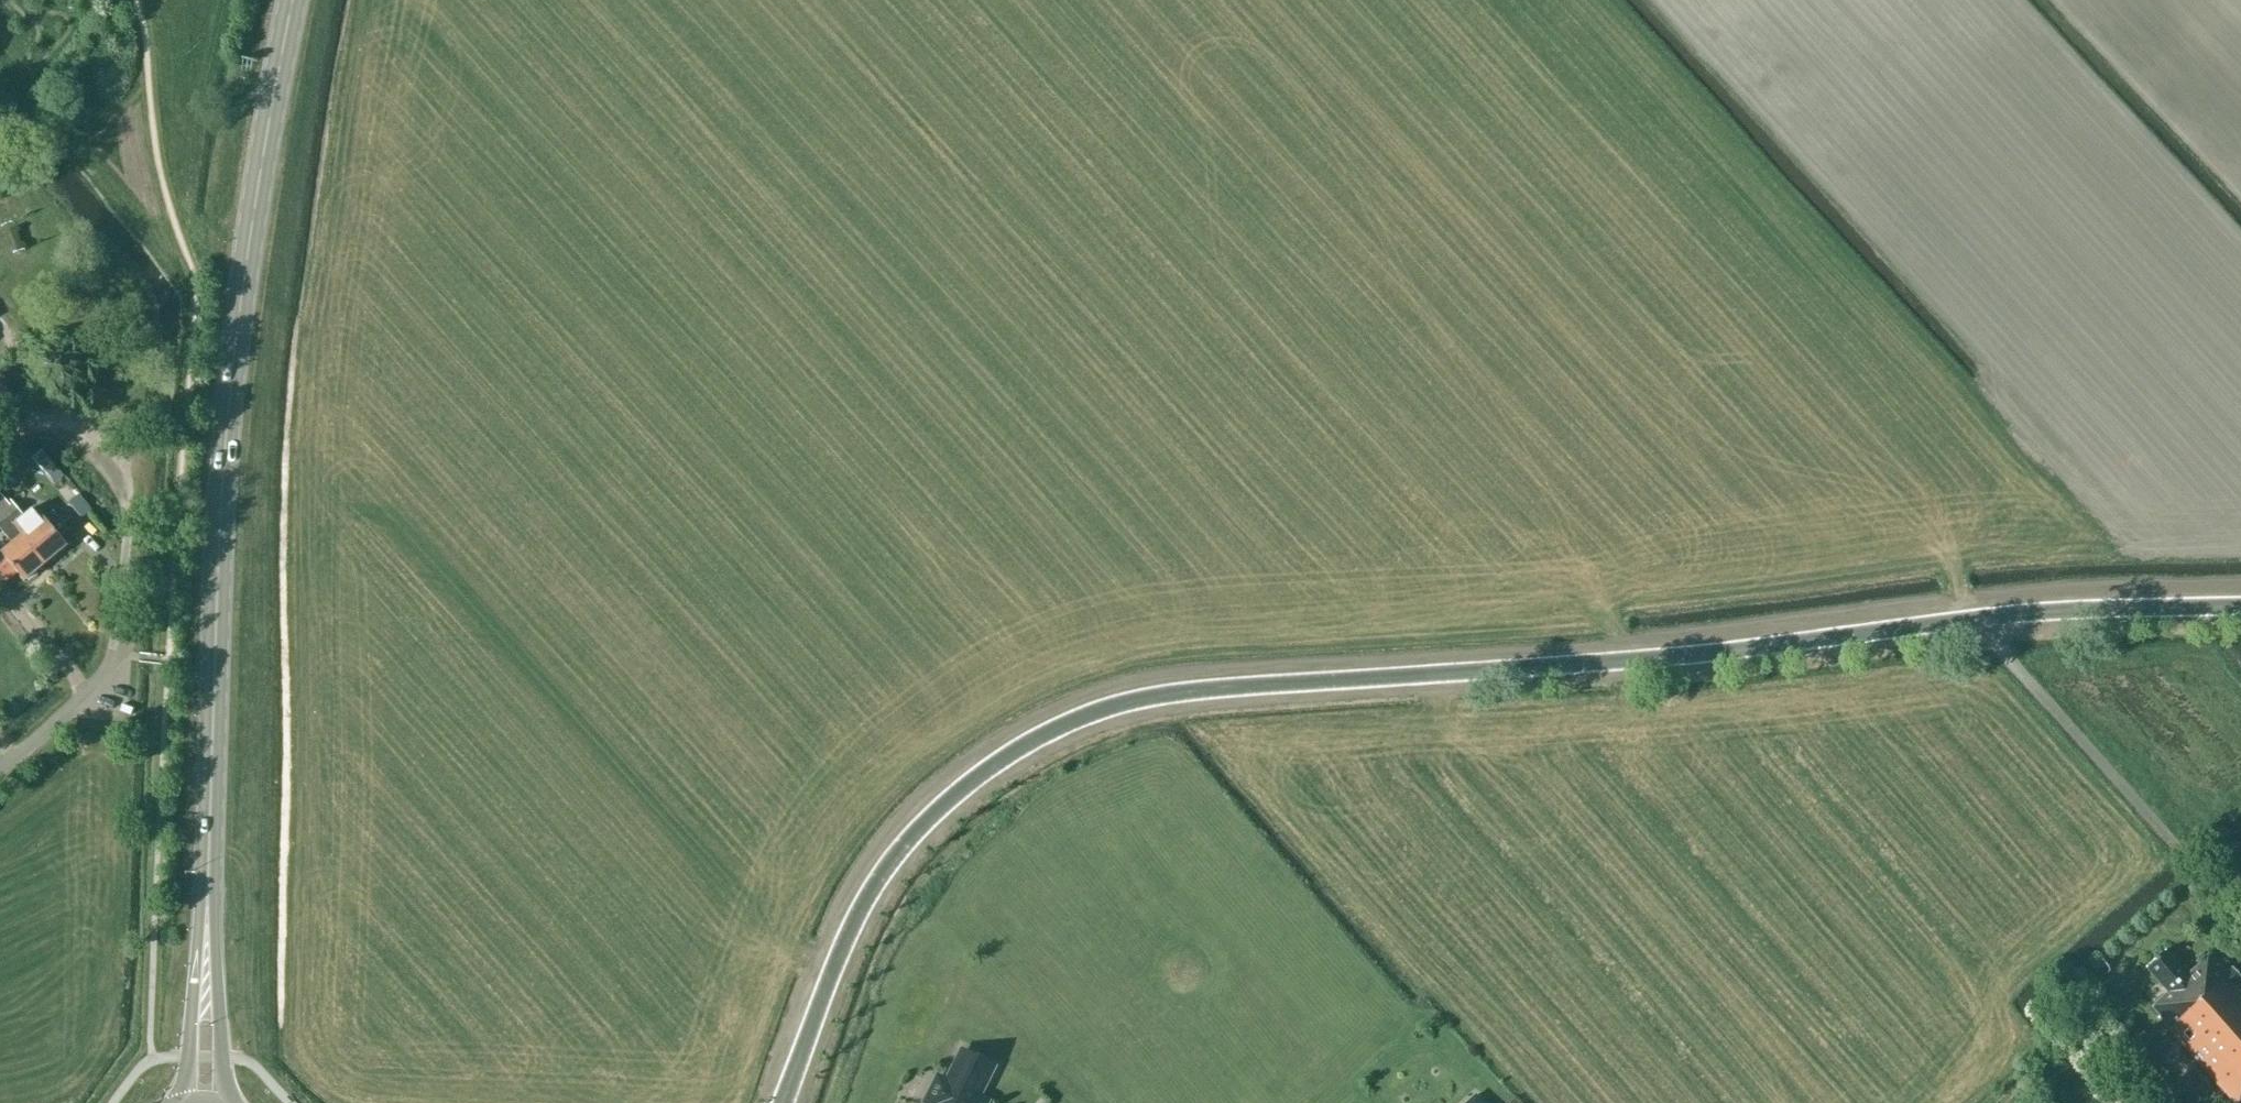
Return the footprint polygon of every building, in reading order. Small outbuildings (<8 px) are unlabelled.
[(31,452),(15,465),(40,493),(55,480),(31,452)] [(24,580),(46,562),(1,509),(7,504),(0,495),(0,530),(12,544),(0,555),(0,576),(5,582),(17,572),(24,580)] [(1,509),(46,562),(67,544),(60,537),(69,529),(53,511),(44,518),(34,506),(23,516),(10,501),(7,504),(1,509)] [(2145,967),(2168,992),(2152,1006),(2171,1028),(2169,1030),(2234,1102),(2240,1102),(2240,988),(2237,983),(2240,979),(2240,977),(2233,967),(2227,971),(2211,953),(2187,975),(2165,950),(2145,967)] [(938,1076),(925,1101),(928,1102),(987,1102),(988,1101),(978,1096),(995,1063),(963,1047),(947,1080),(938,1076)]
